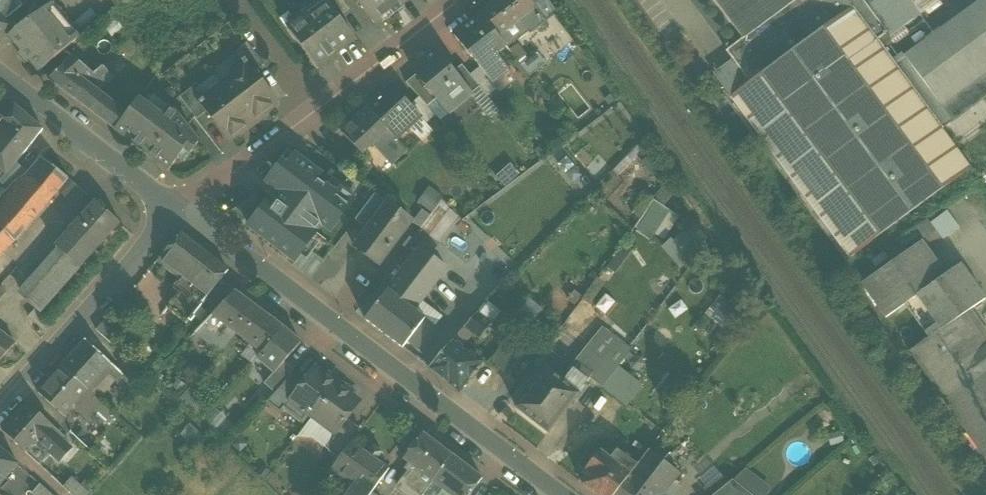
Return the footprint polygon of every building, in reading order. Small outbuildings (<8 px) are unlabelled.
[(0,2),(0,15),(5,20),(28,0),(2,0),(0,2)] [(286,29),(316,68),(355,39),(339,18),(325,0),(323,0),(286,29)] [(340,0),(325,0),(339,18),(349,10),(343,3),(342,3),(340,0)] [(381,0),(355,0),(374,25),(380,20),(382,23),(393,15),(381,0)] [(393,15),(403,7),(401,4),(406,0),(381,0),(393,15)] [(478,12),(480,15),(495,34),(517,19),(524,28),(540,16),(529,0),(494,0),(478,12)] [(548,0),(529,0),(540,16),(543,20),(556,11),(548,0)] [(714,0),(742,39),(743,40),(797,0),(714,0)] [(743,40),(742,39),(726,51),(740,71),(732,77),(733,78),(722,86),(730,97),(853,7),(877,40),(887,33),(862,0),(797,0),(743,40)] [(887,33),(890,37),(940,0),(862,0),(887,33)] [(904,57),(941,107),(985,72),(985,0),(981,0),(904,57)] [(49,5),(15,29),(8,36),(21,52),(18,55),(26,63),(29,61),(38,73),(78,39),(49,5)] [(730,97),(730,98),(849,259),(972,168),(943,129),(894,64),(877,40),(853,7),(730,97)] [(8,36),(15,29),(5,20),(0,15),(0,44),(8,36)] [(495,34),(480,15),(453,36),(469,58),(470,57),(478,69),(489,83),(490,82),(507,70),(495,54),(505,47),(495,34)] [(264,65),(247,43),(236,51),(236,57),(241,63),(245,60),(254,73),(264,65)] [(452,74),(434,53),(412,72),(436,100),(447,114),(469,96),(470,95),(452,74)] [(93,74),(72,57),(48,80),(115,130),(127,114),(90,87),(107,72),(102,66),(93,74)] [(941,107),(904,57),(894,64),(943,129),(952,122),(941,107)] [(241,63),(231,70),(230,74),(233,79),(223,87),(253,127),(259,122),(258,121),(263,117),(261,114),(274,105),(274,99),(254,73),(245,60),(241,63)] [(479,88),(461,66),(452,74),(470,95),(479,88)] [(489,83),(478,69),(470,76),(486,97),(487,97),(496,90),(490,82),(489,83)] [(159,72),(138,100),(160,117),(167,108),(176,115),(186,128),(194,117),(179,97),(159,72)] [(941,107),(952,122),(979,102),(985,110),(985,72),(941,107)] [(436,100),(415,76),(405,85),(418,99),(426,108),(436,100)] [(193,87),(179,97),(194,117),(196,120),(206,112),(200,105),(204,101),(193,87)] [(204,101),(200,105),(206,112),(227,140),(244,127),(247,131),(253,127),(223,87),(204,101)] [(409,107),(391,88),(367,111),(387,132),(397,142),(420,119),(409,107)] [(470,95),(469,96),(480,108),(488,100),(485,98),(486,97),(479,88),(470,95)] [(426,108),(418,99),(409,107),(420,119),(426,125),(434,117),(426,108)] [(160,117),(138,100),(127,115),(127,114),(115,130),(168,171),(184,150),(190,154),(198,144),(186,128),(176,115),(167,108),(160,117)] [(0,121),(0,168),(7,174),(18,161),(27,151),(43,130),(14,106),(2,119),(0,121)] [(367,111),(341,135),(362,157),(363,156),(362,155),(373,146),(387,132),(367,111)] [(387,132),(373,146),(393,166),(407,153),(397,142),(387,132)] [(26,175),(11,186),(8,189),(0,198),(0,255),(14,242),(68,179),(40,157),(26,175)] [(358,210),(290,157),(261,193),(271,201),(246,234),(295,271),(321,239),(330,246),(358,210)] [(7,174),(0,182),(8,189),(11,186),(26,168),(18,161),(7,174)] [(375,196),(355,221),(369,231),(369,232),(388,206),(389,205),(375,195),(375,196)] [(95,201),(54,246),(64,256),(79,269),(120,224),(95,201)] [(388,206),(369,232),(369,231),(355,250),(379,267),(411,222),(389,205),(388,206)] [(438,206),(420,229),(429,236),(447,213),(438,206)] [(933,221),(944,238),(960,227),(949,210),(933,221)] [(430,216),(422,211),(413,223),(420,229),(430,216)] [(690,221),(662,248),(682,267),(709,240),(690,221)] [(228,271),(181,234),(155,262),(181,281),(186,284),(205,300),(220,281),(228,271)] [(945,275),(922,241),(861,284),(885,318),(905,305),(904,304),(945,275)] [(419,251),(387,292),(413,312),(446,271),(419,251)] [(64,256),(24,301),(34,310),(39,314),(79,269),(64,256)] [(945,275),(904,304),(905,305),(928,338),(962,315),(974,307),(985,299),(960,265),(945,275)] [(205,300),(186,284),(181,281),(180,282),(179,282),(180,287),(182,289),(169,304),(191,322),(194,317),(193,316),(205,300)] [(234,292),(220,281),(205,300),(216,310),(234,292)] [(216,310),(194,333),(220,354),(235,334),(234,333),(254,307),(234,292),(216,310)] [(413,312),(387,292),(365,322),(402,350),(416,331),(424,321),(413,312)] [(719,296),(707,313),(724,325),(736,307),(719,296)] [(284,329),(254,307),(234,333),(235,334),(261,353),(262,354),(284,329)] [(985,347),(985,323),(974,307),(962,315),(984,348),(985,347)] [(39,314),(34,310),(28,317),(43,331),(49,323),(39,314)] [(491,325),(477,314),(453,341),(460,347),(464,345),(472,334),(479,340),(491,325)] [(984,348),(962,315),(928,338),(909,352),(985,462),(985,347),(984,348)] [(121,337),(103,321),(95,330),(113,346),(121,337)] [(284,329),(262,354),(261,353),(257,359),(273,373),(274,374),(284,362),(300,343),(284,329)] [(416,331),(402,350),(411,357),(426,338),(416,331)] [(15,344),(0,332),(0,361),(15,344)] [(632,352),(607,333),(592,353),(616,372),(618,370),(632,352)] [(94,349),(85,340),(61,367),(88,391),(94,384),(111,365),(94,349)] [(111,365),(123,375),(132,365),(103,340),(94,349),(111,365)] [(460,347),(453,341),(429,369),(458,392),(481,363),(460,347)] [(592,353),(588,351),(572,372),(587,383),(589,380),(603,390),(616,372),(592,353)] [(284,362),(274,374),(273,373),(263,384),(273,392),(288,376),(293,371),(284,362)] [(111,365),(94,384),(106,393),(123,375),(111,365)] [(88,391),(61,367),(37,393),(64,417),(74,406),(87,419),(93,413),(101,403),(88,391)] [(301,385),(289,400),(290,401),(284,409),(302,423),(309,415),(312,417),(340,381),(328,373),(326,373),(324,375),(314,368),(301,385)] [(618,370),(616,372),(603,390),(626,408),(642,388),(618,370)] [(563,384),(545,371),(516,409),(549,434),(578,396),(578,395),(563,384)] [(572,372),(563,384),(578,395),(587,383),(572,372)] [(273,392),(264,402),(280,414),(284,409),(290,401),(289,400),(301,385),(288,376),(273,392)] [(340,381),(312,417),(334,434),(335,434),(346,419),(360,402),(349,394),(351,392),(351,390),(340,381)] [(114,416),(101,403),(93,413),(106,425),(114,416)] [(50,424),(27,404),(2,432),(25,453),(50,424)] [(346,419),(335,434),(334,434),(324,448),(338,458),(351,442),(360,429),(346,419)] [(50,424),(25,453),(39,465),(50,454),(62,440),(65,437),(50,424)] [(451,456),(422,434),(403,460),(411,466),(432,482),(451,456)] [(71,449),(62,440),(50,454),(59,462),(71,449)] [(351,442),(338,458),(331,468),(356,485),(349,494),(370,494),(371,493),(389,469),(376,460),(382,453),(373,446),(368,454),(351,442)] [(18,465),(14,462),(5,453),(5,454),(0,449),(0,485),(18,465)] [(609,460),(599,452),(587,469),(593,473),(584,485),(596,494),(616,494),(632,475),(638,466),(617,450),(609,460)] [(632,475),(646,485),(659,494),(665,494),(680,475),(649,451),(638,466),(632,475)] [(451,456),(432,482),(442,490),(449,494),(469,494),(481,479),(451,456)] [(397,486),(409,494),(422,494),(432,482),(411,466),(397,486)] [(616,494),(639,494),(646,485),(632,475),(616,494)] [(703,489),(708,494),(715,494),(728,484),(720,475),(703,489)] [(71,479),(63,488),(71,494),(87,494),(71,479)] [(732,481),(728,484),(715,494),(750,494),(732,481)] [(40,485),(33,493),(36,494),(51,494),(40,485)] [(646,485),(639,494),(659,494),(646,485)]
